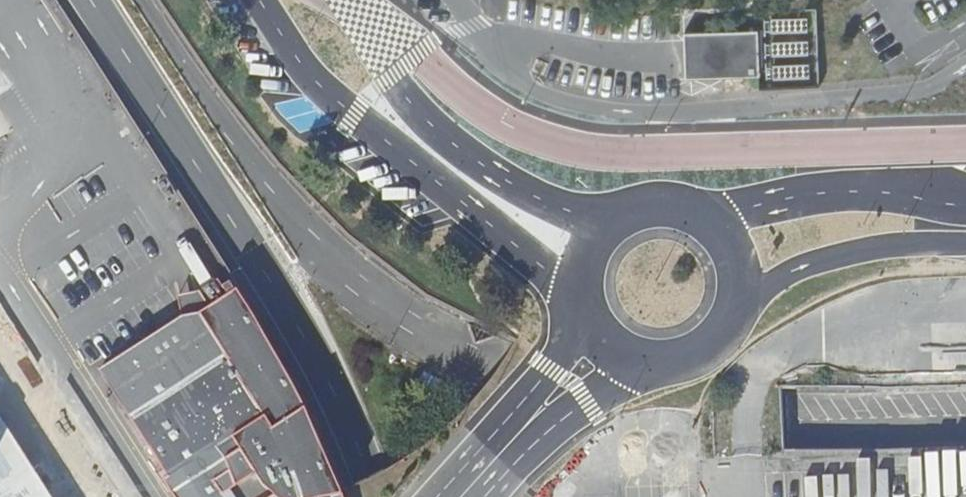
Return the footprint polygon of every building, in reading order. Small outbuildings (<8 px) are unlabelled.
[(178,296),(182,318),(201,314),(209,308),(198,292),(178,296)] [(100,370),(156,458),(168,477),(163,480),(172,494),(173,494),(175,496),(328,496),(209,308),(201,314),(182,318),(100,370)] [(156,458),(151,462),(163,480),(168,477),(156,458)]
